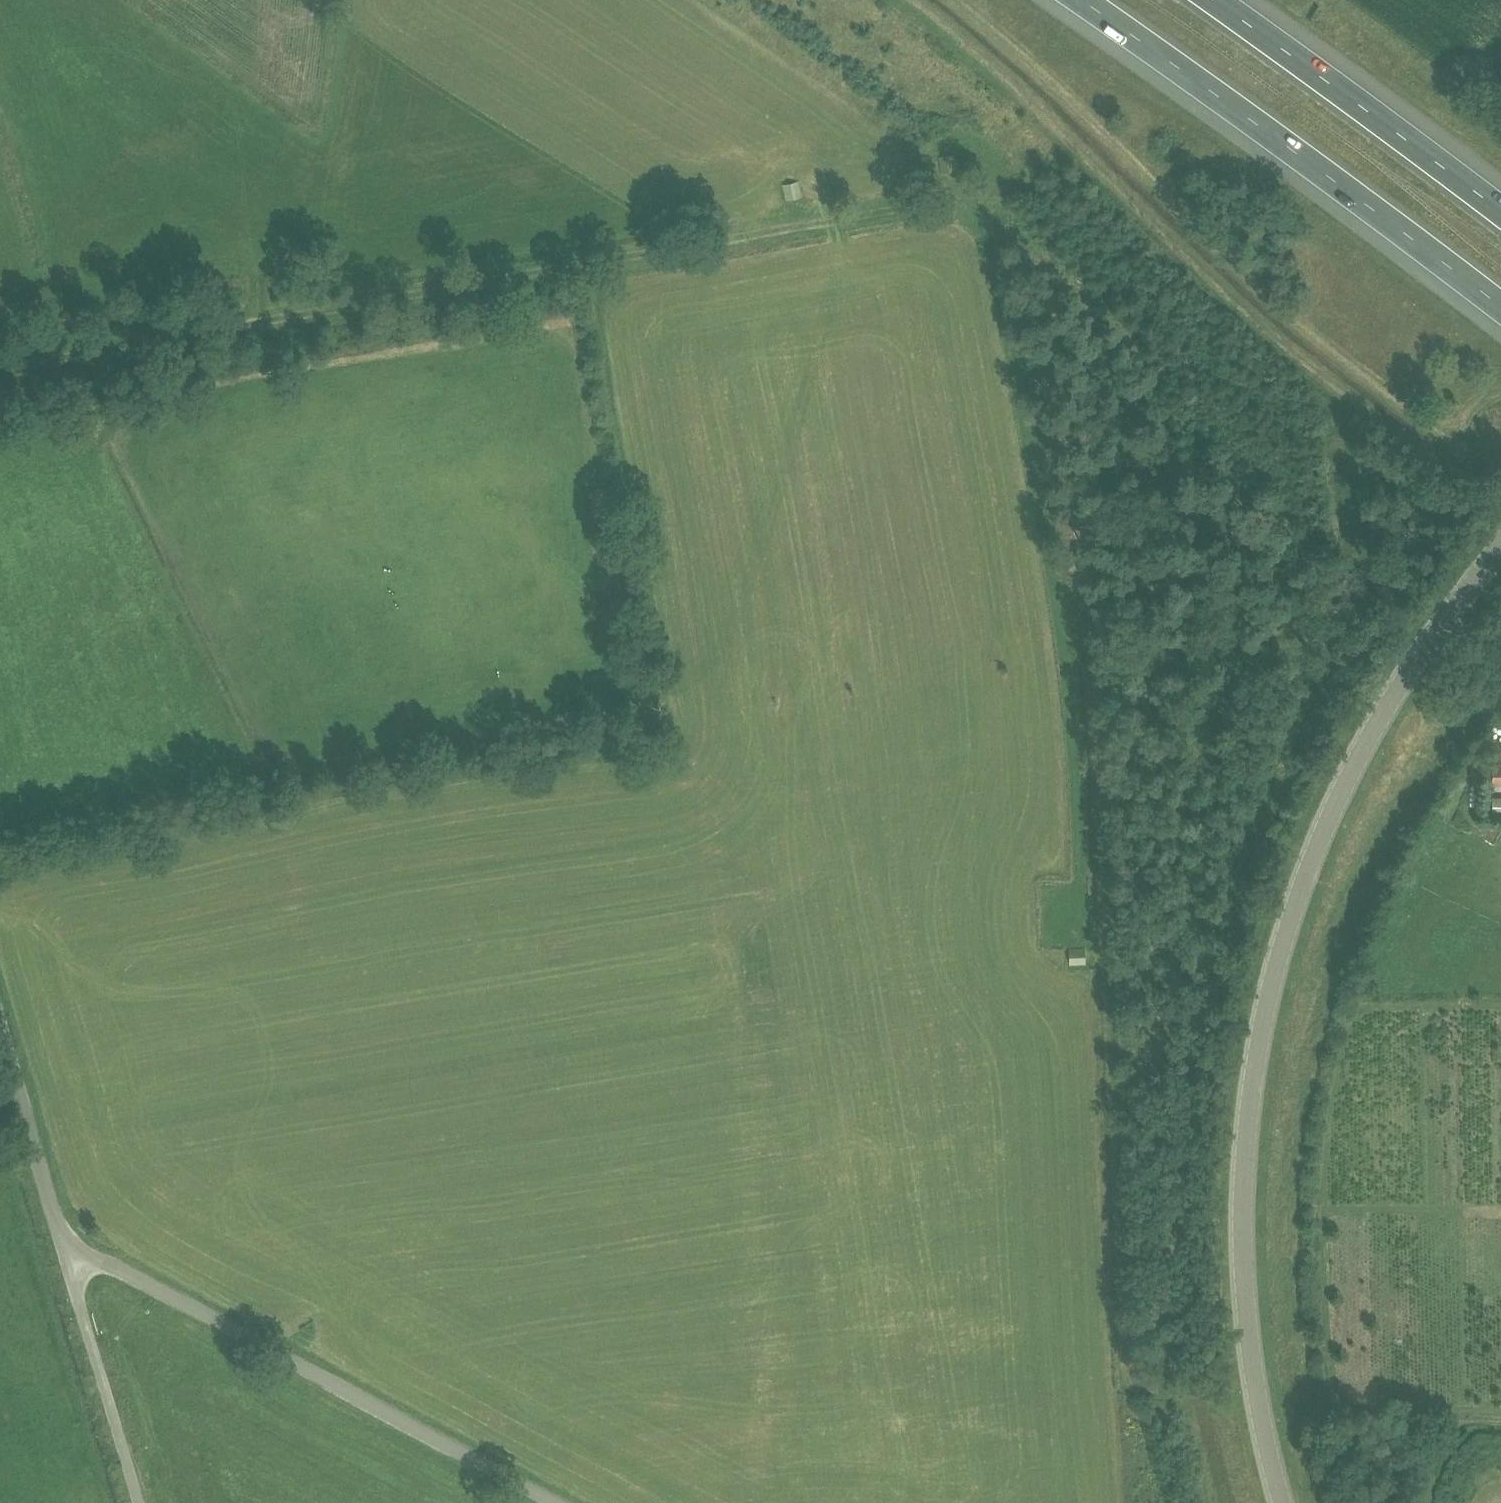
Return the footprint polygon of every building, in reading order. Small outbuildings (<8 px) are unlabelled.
[(783,186),(786,201),(803,198),(799,182),(783,186)] [(1493,785),(1500,786),(1500,764),(1493,764),(1493,785)] [(1492,813),(1500,813),(1500,796),(1493,796),(1493,797),(1492,813)] [(1084,948),(1068,949),(1069,966),(1085,965),(1084,948)]
